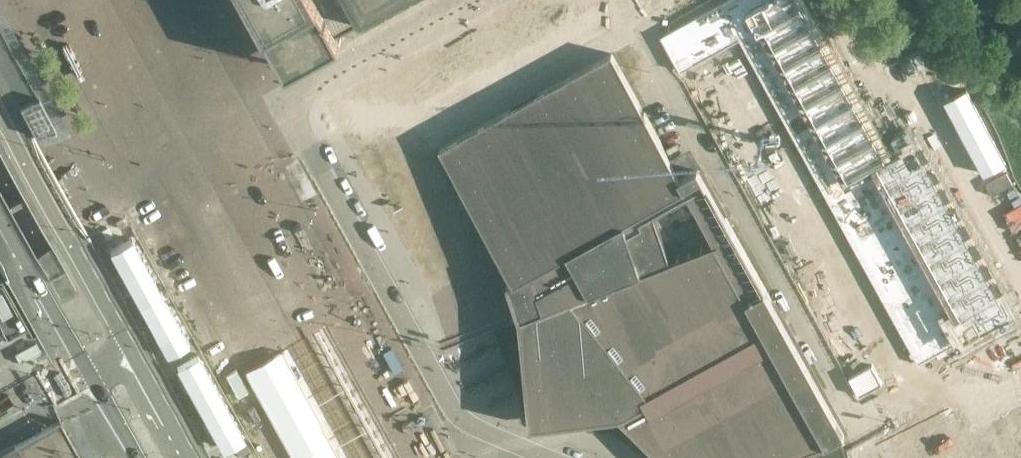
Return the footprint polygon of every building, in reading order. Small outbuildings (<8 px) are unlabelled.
[(352,0),(250,0),(288,70),(342,40),(337,32),(362,18),(352,0)] [(363,19),(365,18),(364,16),(387,4),(388,5),(390,4),(389,2),(394,0),(352,0),(363,19)] [(658,37),(857,397),(1011,310),(914,138),(883,155),(796,0),(724,0),(658,37)] [(11,148),(35,137),(56,128),(39,98),(10,45),(0,27),(0,153),(11,148)] [(822,391),(698,167),(680,177),(612,54),(439,149),(496,250),(512,281),(507,284),(519,320),(530,427),(620,417),(661,457),(788,457),(826,444),(845,433),(822,391)] [(234,177),(220,148),(185,164),(199,194),(234,177)] [(309,262),(324,253),(314,238),(300,248),(309,262)] [(0,306),(0,457),(84,457),(0,306)] [(244,367),(294,457),(436,457),(352,307),(244,367)] [(935,457),(1020,457),(1020,412),(1020,411),(935,457)]
